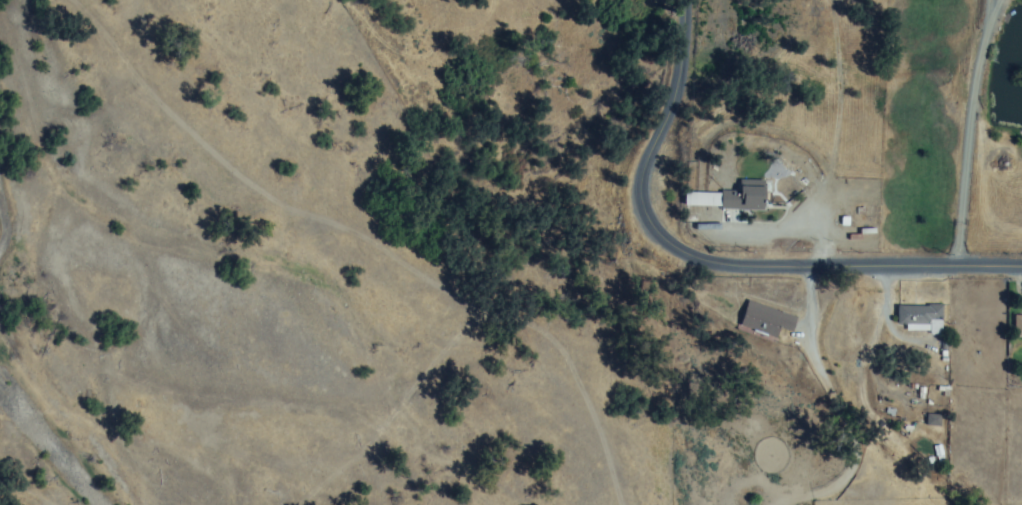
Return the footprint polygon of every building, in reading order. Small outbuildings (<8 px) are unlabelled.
[(727,198),(727,209),(760,210),(760,181),(735,181),(735,198),(727,198)] [(773,339),(776,331),(790,336),(795,317),(743,302),(736,328),(773,339)] [(940,306),(894,305),(894,326),(927,326),(926,335),(940,335),(940,306)] [(1012,318),(1012,338),(1021,338),(1021,318),(1012,318)]
